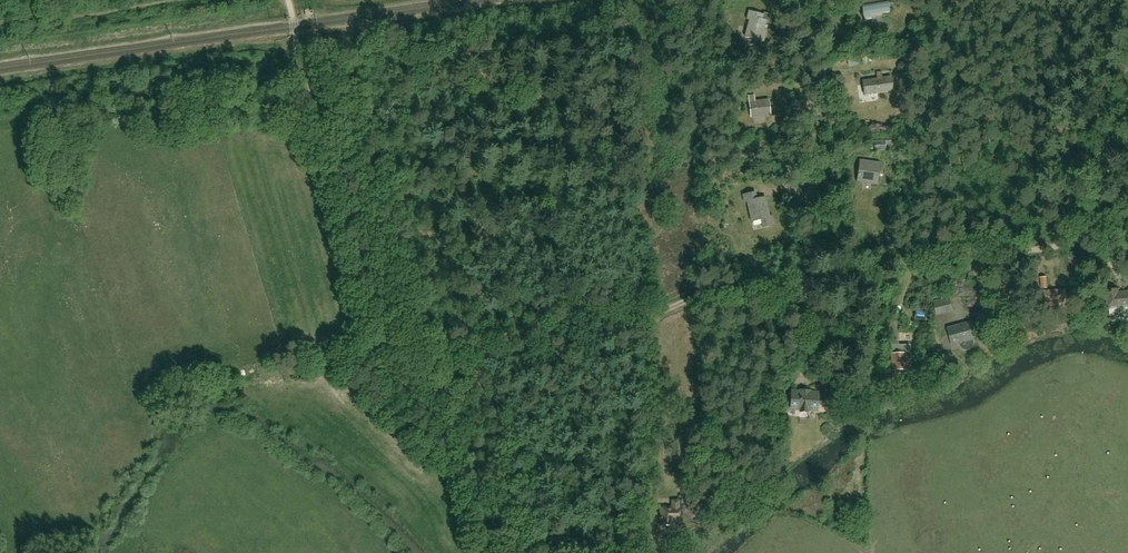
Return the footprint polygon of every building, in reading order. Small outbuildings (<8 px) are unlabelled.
[(863,19),(871,18),(871,15),(890,13),(888,0),(871,0),(861,1),(863,19)] [(746,20),(748,20),(749,21),(746,38),(765,41),(767,31),(764,31),(766,21),(769,21),(770,16),(748,11),(746,20)] [(876,79),(862,81),(864,94),(893,90),(891,77),(882,78),(881,73),(875,73),(876,79)] [(874,105),(901,100),(898,89),(872,94),(874,105)] [(756,102),(755,96),(749,97),(751,117),(771,115),(770,101),(756,102)] [(806,102),(791,100),(789,109),(805,111),(806,102)] [(858,182),(878,185),(880,164),(861,161),(858,182)] [(744,195),(746,202),(748,201),(752,221),(762,219),(763,228),(774,225),(772,217),(770,217),(766,197),(757,199),(755,192),(744,195)] [(1066,290),(1042,292),(1043,305),(1049,305),(1049,307),(1061,306),(1061,304),(1067,303),(1066,290)] [(1117,293),(1117,290),(1107,291),(1109,308),(1110,317),(1127,315),(1127,292),(1117,293)] [(949,298),(933,302),(937,315),(952,311),(949,298)] [(916,312),(915,320),(926,321),(927,313),(916,312)] [(978,321),(949,329),(953,346),(960,344),(961,347),(963,349),(966,350),(969,350),(972,348),(974,346),(975,343),(974,340),(983,338),(978,321)] [(889,341),(891,371),(906,370),(905,361),(910,361),(910,345),(895,346),(895,341),(889,341)] [(832,373),(831,387),(845,387),(846,373),(832,373)] [(818,394),(793,392),(791,408),(801,409),(800,412),(807,412),(808,409),(817,410),(818,394)] [(426,464),(432,455),(419,444),(413,453),(426,464)] [(705,480),(689,481),(689,488),(706,487),(705,480)] [(680,507),(679,507),(679,501),(672,501),(672,507),(661,507),(661,524),(672,524),(672,522),(680,522),(680,507)] [(698,515),(697,515),(696,518),(695,520),(697,523),(700,524),(705,521),(704,518),(702,515),(698,515)]
